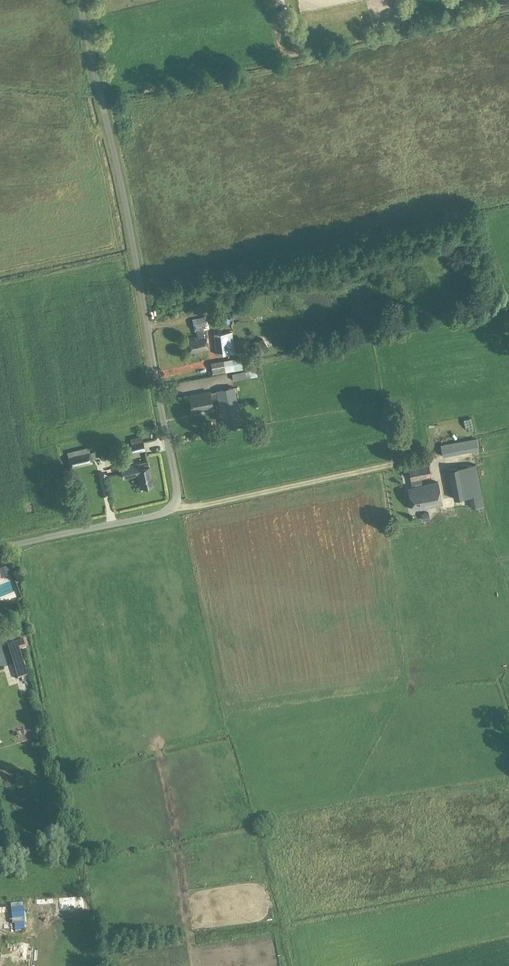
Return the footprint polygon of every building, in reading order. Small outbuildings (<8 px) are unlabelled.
[(233,332),(214,335),(216,355),(235,353),(233,332)] [(206,336),(188,339),(191,353),(208,349),(206,336)] [(263,336),(257,339),(263,349),(268,345),(263,336)] [(243,370),(241,358),(212,363),(214,375),(243,370)] [(233,381),(252,378),(250,370),(232,374),(233,381)] [(190,397),(192,411),(212,407),(212,406),(219,405),(223,427),(242,424),(235,387),(217,391),(217,392),(210,393),(190,397)] [(453,405),(451,396),(434,401),(437,410),(453,405)] [(143,435),(130,438),(133,452),(146,450),(143,435)] [(441,445),(443,457),(479,450),(477,438),(441,445)] [(100,448),(103,460),(118,456),(115,445),(100,448)] [(70,468),(93,464),(91,453),(68,458),(70,468)] [(154,484),(150,467),(149,467),(148,461),(121,467),(124,478),(138,475),(141,487),(154,484)] [(408,467),(411,481),(413,488),(408,488),(413,510),(421,508),(422,509),(426,509),(425,507),(442,504),(438,483),(422,486),(421,479),(431,477),(429,463),(408,467)] [(484,506),(476,465),(448,470),(454,500),(469,497),(472,509),(484,506)] [(8,644),(13,660),(21,658),(16,642),(8,644)]
